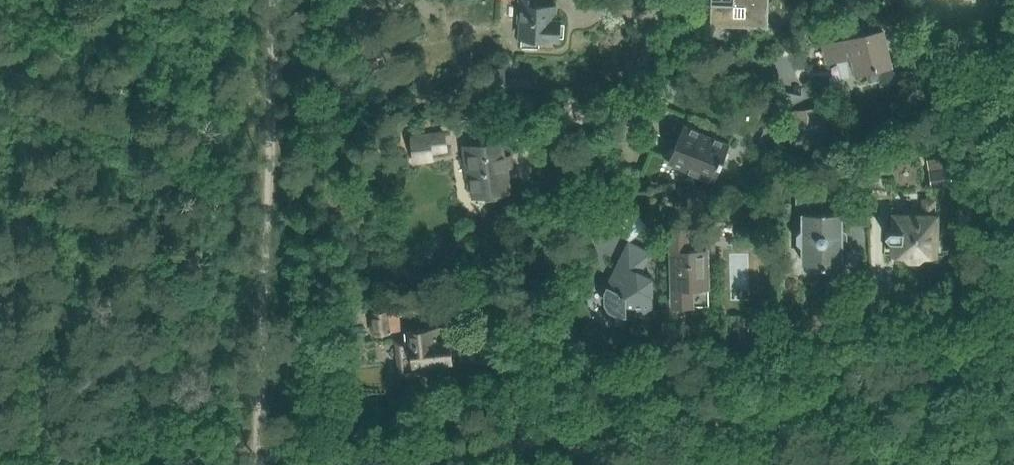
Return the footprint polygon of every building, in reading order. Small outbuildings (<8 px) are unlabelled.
[(521,40),(521,47),(539,48),(539,38),(558,39),(559,21),(553,21),(554,6),(540,5),(540,0),(518,0),(516,24),(519,24),(518,40),(521,40)] [(709,29),(766,29),(767,0),(711,0),(709,29)] [(884,29),(820,43),(821,45),(825,62),(825,63),(851,58),(855,76),(856,76),(857,77),(858,85),(880,80),(881,84),(901,79),(896,59),(892,61),(884,29)] [(787,110),(790,135),(828,129),(825,113),(815,114),(814,106),(787,110)] [(430,119),(416,120),(417,127),(430,125),(430,119)] [(668,162),(714,181),(729,145),(683,125),(668,162)] [(414,136),(410,136),(412,154),(432,151),(446,150),(444,133),(414,136)] [(469,177),(472,195),(508,191),(505,167),(503,167),(500,143),(461,147),(466,177),(469,177)] [(954,171),(950,172),(949,168),(929,171),(931,187),(952,184),(952,182),(956,181),(954,171)] [(800,246),(803,246),(803,263),(821,263),(821,267),(829,267),(829,263),(841,263),(841,213),(829,213),(829,210),(821,210),(821,213),(814,213),(814,203),(823,203),(823,186),(797,186),(797,203),(803,203),(803,213),(802,213),(803,231),(800,231),(796,234),(796,242),(800,246)] [(898,213),(893,218),(891,220),(891,229),(890,229),(884,234),(889,240),(896,240),(896,255),(903,255),(908,261),(919,261),(924,256),(931,256),(931,254),(937,254),(938,221),(934,221),(935,199),(922,199),(922,215),(909,215),(904,220),(898,213)] [(689,249),(688,226),(671,226),(672,305),(708,304),(708,288),(709,288),(707,248),(689,249)] [(640,272),(651,253),(628,242),(606,287),(607,288),(605,292),(606,303),(610,309),(620,314),(624,314),(624,316),(653,315),(652,278),(640,272)] [(367,311),(370,333),(400,330),(399,320),(420,317),(418,305),(394,309),(394,308),(367,311)] [(729,328),(743,330),(745,316),(731,314),(729,328)] [(443,328),(436,328),(404,332),(405,341),(397,342),(400,375),(431,372),(430,362),(451,360),(448,333),(443,333),(443,328)]
